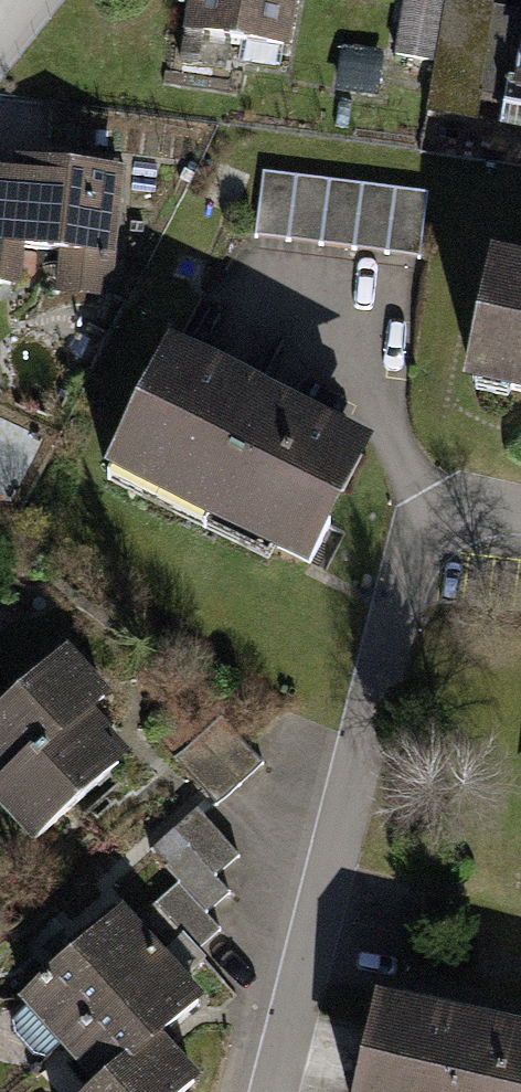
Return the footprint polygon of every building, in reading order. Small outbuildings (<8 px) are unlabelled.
[(180,65),(201,69),(205,40),(287,53),(296,0),(191,0),(180,65)] [(440,0),(402,0),(393,57),(435,64),(444,1),(440,0)] [(495,9),(444,1),(435,64),(427,116),(477,123),(481,96),(495,9)] [(495,9),(481,96),(505,100),(500,131),(520,135),(520,14),(495,9)] [(384,54),(341,49),(335,95),(378,100),(384,54)] [(0,178),(0,295),(20,297),(24,257),(59,261),(54,301),(115,307),(128,173),(12,162),(10,179),(0,178)] [(431,194),(264,175),(256,242),(423,261),(431,194)] [(493,275),(466,401),(520,413),(520,280),(493,275)] [(372,458),(168,356),(105,483),(309,584),(372,458)] [(66,652),(0,713),(0,821),(31,854),(124,769),(120,765),(129,758),(92,718),(111,701),(66,652)] [(222,718),(175,759),(216,806),(263,766),(222,718)] [(197,813),(174,834),(215,879),(238,859),(197,813)] [(150,855),(177,887),(205,918),(230,897),(215,879),(174,834),(150,855)] [(205,918),(177,887),(155,907),(197,954),(219,934),(205,918)] [(124,917),(17,1011),(22,1016),(12,1026),(14,1039),(33,1059),(46,1063),(57,1052),(162,960),(124,917)] [(162,960),(57,1052),(91,1091),(104,1091),(161,1041),(203,1008),(162,960)] [(375,1011),(358,1091),(520,1091),(520,1041),(375,1011)] [(161,1041),(104,1091),(195,1091),(202,1087),(161,1041)]
